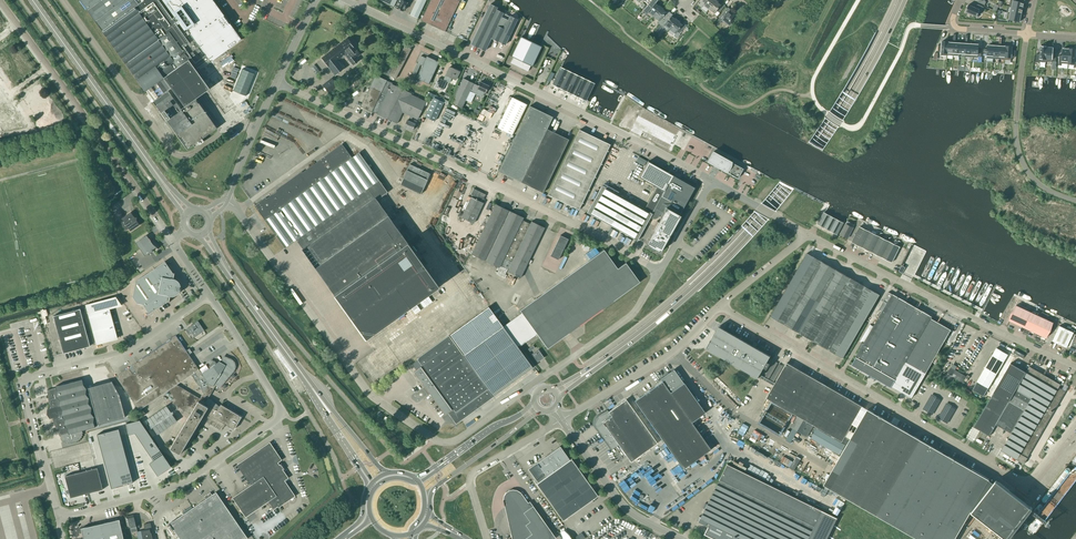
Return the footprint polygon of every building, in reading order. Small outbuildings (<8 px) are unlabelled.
[(136,1),(135,0),(80,0),(145,91),(156,83),(164,94),(153,102),(187,149),(217,128),(196,99),(210,89),(203,79),(206,77),(199,67),(209,60),(210,62),(242,40),(213,0),(138,0),(136,1)] [(407,2),(403,0),(399,0),(395,8),(403,11),(407,2)] [(426,0),(417,0),(410,15),(417,18),(426,0)] [(458,3),(453,1),(453,0),(431,0),(422,20),(440,29),(445,31),(458,3)] [(654,16),(661,7),(659,6),(658,6),(655,4),(657,2),(658,0),(652,0),(643,11),(647,14),(648,12),(654,16)] [(702,1),(705,3),(704,5),(709,9),(716,0),(703,0),(702,1)] [(716,0),(709,9),(715,14),(717,11),(719,13),(725,5),(723,3),(721,5),(718,3),(718,2),(716,0)] [(1009,5),(1009,7),(1011,7),(1022,9),(1023,8),(1023,7),(1023,6),(1023,4),(1024,3),(1011,0),(1010,0),(1010,1),(1010,2),(1009,4),(1009,5)] [(490,4),(471,44),(485,51),(491,39),(505,45),(518,20),(510,16),(510,17),(504,14),(504,13),(497,10),(498,8),(490,4)] [(969,5),(965,12),(978,17),(981,10),(982,11),(984,7),(977,5),(976,8),(969,5)] [(660,25),(670,12),(667,10),(666,12),(662,10),(663,9),(661,7),(654,16),(658,20),(657,23),(660,25)] [(732,14),(729,12),(731,10),(728,7),(722,15),(718,20),(721,23),(723,20),(728,24),(730,26),(735,20),(733,18),(735,15),(733,13),(732,14)] [(1022,11),(1022,9),(1011,7),(1011,8),(1011,9),(1011,10),(1011,11),(1010,13),(1021,15),(1021,14),(1022,13),(1022,12),(1022,11)] [(670,29),(677,20),(675,18),(674,19),(671,17),(673,15),(670,12),(660,25),(663,28),(665,26),(670,29)] [(1006,18),(1006,19),(1020,22),(1020,20),(1020,19),(1020,18),(1021,18),(1021,15),(1010,13),(1008,12),(1007,13),(1007,14),(1007,16),(1007,17),(1006,18)] [(677,20),(670,29),(675,34),(677,31),(680,33),(686,25),(683,23),(682,25),(678,23),(679,22),(677,20)] [(532,67),(542,47),(521,37),(512,57),(513,58),(511,63),(528,71),(530,66),(532,67)] [(355,50),(353,48),(354,47),(347,38),(321,58),(328,67),(329,67),(335,76),(344,68),(338,60),(345,54),(353,65),(358,61),(355,58),(360,54),(356,49),(355,50)] [(947,56),(947,55),(948,42),(949,42),(942,41),(942,45),(938,45),(938,52),(941,52),(941,55),(947,56)] [(981,56),(981,49),(978,48),(978,45),(972,44),(971,57),(977,57),(978,55),(981,56)] [(993,59),(994,46),(988,45),(987,49),(984,49),(983,56),(987,56),(987,58),(993,59)] [(395,79),(411,49),(405,46),(394,66),(383,73),(395,79)] [(1012,46),(1006,46),(1006,47),(1005,59),(1005,60),(1011,60),(1011,57),(1015,57),(1015,50),(1012,50),(1012,46)] [(1047,46),(1040,46),(1040,54),(1036,54),(1036,62),(1039,63),(1039,62),(1046,62),(1047,46)] [(1053,47),(1047,47),(1047,46),(1046,62),(1052,62),(1056,62),(1056,55),(1053,55),(1053,47)] [(1069,49),(1063,49),(1062,56),(1059,56),(1058,65),(1062,66),(1062,63),(1068,64),(1068,65),(1069,49)] [(426,58),(421,56),(417,63),(422,66),(416,78),(429,84),(439,62),(427,56),(426,58)] [(415,76),(420,65),(416,63),(411,74),(415,76)] [(456,80),(459,72),(455,70),(456,70),(449,67),(446,75),(443,80),(439,78),(435,87),(442,90),(446,82),(446,81),(448,76),(456,80)] [(594,83),(560,67),(552,84),(586,100),(594,83)] [(375,112),(389,82),(376,76),(370,88),(361,106),(371,111),(372,111),(375,112)] [(328,93),(338,86),(332,78),(323,85),(328,93)] [(473,84),(473,83),(463,79),(451,103),(462,108),(470,91),(473,84)] [(389,82),(375,112),(377,113),(377,114),(397,123),(402,112),(410,116),(408,120),(407,120),(404,127),(412,131),(415,124),(410,122),(412,117),(417,119),(426,101),(411,94),(412,93),(391,84),(392,83),(389,82)] [(488,86),(480,82),(478,87),(473,84),(470,91),(482,97),(484,92),(485,93),(488,86)] [(434,121),(443,102),(434,98),(425,117),(434,121)] [(527,105),(512,98),(498,128),(513,135),(527,105)] [(543,193),(568,140),(547,129),(553,117),(530,106),(498,171),(543,193)] [(676,129),(631,106),(629,111),(620,107),(617,112),(626,117),(625,118),(632,122),(633,119),(638,121),(636,124),(669,141),(676,129)] [(4,130),(22,128),(13,115),(8,118),(3,112),(0,114),(0,125),(4,130)] [(564,162),(548,195),(579,210),(610,145),(580,130),(569,153),(566,152),(561,161),(564,162)] [(352,158),(342,144),(299,175),(298,174),(276,190),(277,191),(263,201),(262,200),(255,205),(285,248),(296,240),(303,249),(303,250),(329,286),(328,286),(366,339),(439,287),(401,234),(377,200),(387,192),(359,153),(352,158)] [(738,178),(743,169),(713,151),(707,160),(738,178)] [(648,162),(639,178),(656,187),(647,204),(659,210),(676,220),(695,188),(648,162)] [(430,174),(410,164),(401,184),(421,193),(430,174)] [(602,185),(587,213),(637,241),(650,217),(655,209),(658,211),(659,210),(647,204),(644,209),(602,186),(602,185)] [(473,223),(483,203),(471,197),(461,217),(473,223)] [(530,224),(522,220),(523,218),(495,204),(471,254),(499,268),(501,265),(509,269),(507,272),(520,278),(545,228),(531,222),(530,224)] [(653,230),(645,244),(660,252),(668,238),(668,237),(670,234),(669,233),(676,220),(659,210),(658,211),(661,212),(662,213),(652,230),(653,230)] [(130,231),(140,225),(136,220),(136,219),(135,218),(134,217),(131,212),(122,219),(130,231)] [(837,235),(844,223),(824,212),(817,224),(837,235)] [(848,238),(853,228),(846,224),(840,234),(848,238)] [(892,262),(899,247),(860,227),(852,242),(892,262)] [(159,249),(153,244),(147,235),(136,243),(145,256),(152,251),(152,252),(153,251),(152,250),(156,247),(158,249),(159,249)] [(558,260),(568,239),(560,235),(550,256),(558,260)] [(604,250),(520,310),(523,315),(537,334),(547,349),(640,282),(626,263),(618,269),(604,250)] [(843,358),(880,295),(807,253),(770,316),(843,358)] [(171,298),(172,298),(173,297),(174,297),(175,297),(175,296),(176,295),(177,295),(177,294),(178,293),(178,292),(179,291),(179,290),(179,289),(179,288),(178,287),(178,286),(178,285),(177,284),(176,283),(175,282),(174,281),(173,281),(172,280),(173,275),(171,275),(163,263),(163,264),(134,283),(131,299),(135,305),(141,306),(147,316),(166,303),(167,303),(168,298),(170,298),(171,298)] [(861,348),(852,365),(891,387),(892,386),(912,398),(951,330),(931,318),(932,317),(893,294),(889,292),(883,301),(879,309),(883,312),(864,343),(864,344),(861,342),(859,347),(861,348)] [(96,344),(116,339),(108,309),(121,305),(116,297),(86,305),(96,344)] [(450,335),(449,336),(463,355),(478,376),(493,396),(533,367),(518,348),(537,334),(523,315),(504,329),(488,307),(450,335)] [(1037,313),(1025,308),(1023,313),(1015,309),(1011,320),(1047,336),(1051,326),(1034,318),(1037,313)] [(63,353),(90,346),(80,309),(53,316),(63,353)] [(195,338),(205,332),(198,322),(188,329),(185,331),(189,337),(192,335),(195,338)] [(770,364),(767,362),(771,356),(719,326),(706,349),(758,379),(758,377),(774,386),(766,398),(847,445),(824,485),(917,538),(955,538),(971,511),(1005,538),(1008,538),(1032,508),(1030,506),(996,480),(993,484),(989,480),(867,409),(850,439),(845,436),(862,406),(787,363),(775,383),(760,375),(764,368),(767,370),(770,364)] [(1052,341),(1067,348),(1067,346),(1070,347),(1072,341),(1075,335),(1073,334),(1074,332),(1060,326),(1052,341)] [(320,333),(329,345),(331,343),(322,332),(320,333)] [(421,367),(414,372),(424,387),(430,394),(445,415),(448,413),(454,421),(456,424),(493,397),(493,396),(478,376),(463,355),(449,336),(449,335),(417,359),(422,366),(421,367)] [(169,390),(177,385),(191,375),(199,370),(176,336),(116,376),(139,410),(169,390)] [(985,394),(988,388),(1008,355),(996,348),(977,382),(974,388),(985,394)] [(538,362),(544,358),(538,350),(532,354),(538,362)] [(177,385),(169,390),(172,394),(171,396),(175,399),(172,403),(186,411),(188,407),(193,410),(170,448),(180,454),(203,416),(223,428),(225,424),(234,429),(241,417),(221,405),(218,409),(206,402),(216,386),(219,389),(234,371),(236,366),(235,362),(231,359),(223,356),(221,362),(219,361),(216,363),(215,361),(210,360),(209,365),(211,367),(201,374),(199,370),(191,375),(203,393),(199,398),(177,385)] [(1026,372),(1011,363),(973,427),(989,436),(996,425),(1006,431),(1003,436),(1008,439),(1001,451),(1024,464),(1027,458),(1065,391),(1059,387),(1060,384),(1029,366),(1026,372)] [(965,378),(962,377),(963,375),(951,367),(945,377),(953,381),(955,378),(962,382),(961,384),(964,386),(967,380),(965,379),(965,378)] [(683,383),(674,370),(660,379),(662,381),(635,401),(683,469),(711,449),(692,422),(705,413),(684,383),(683,383)] [(89,398),(86,394),(87,389),(87,388),(84,384),(82,379),(56,386),(56,388),(47,390),(50,408),(47,409),(47,412),(48,416),(50,419),(52,418),(59,435),(61,435),(62,436),(61,436),(61,439),(62,439),(62,441),(63,441),(64,443),(65,442),(66,444),(67,443),(69,444),(70,443),(72,443),(72,442),(75,442),(76,442),(77,441),(78,441),(79,440),(80,440),(81,438),(82,438),(82,436),(83,436),(82,434),(83,433),(82,431),(95,427),(94,422),(94,417),(91,413),(91,412),(91,408),(98,406),(99,400),(96,396),(89,398)] [(639,417),(626,399),(609,412),(607,410),(598,415),(597,416),(596,417),(595,418),(595,419),(594,421),(594,422),(594,423),(594,424),(595,426),(595,427),(596,428),(603,438),(602,439),(602,438),(598,440),(600,443),(604,440),(603,440),(604,439),(611,450),(619,445),(631,462),(657,443),(639,417)] [(168,407),(149,420),(159,435),(178,422),(168,407)] [(140,420),(126,424),(129,435),(135,433),(153,461),(149,464),(158,476),(171,467),(140,420)] [(745,433),(749,427),(743,423),(740,430),(745,433)] [(133,483),(119,429),(97,435),(111,488),(133,483)] [(750,440),(756,442),(757,439),(762,441),(765,434),(754,430),(750,440)] [(761,461),(765,454),(743,442),(739,449),(761,461)] [(274,509),(293,496),(283,480),(287,478),(276,462),(280,460),(269,444),(238,465),(252,485),(232,498),(246,517),(269,501),(274,509)] [(570,460),(560,446),(528,469),(538,483),(536,484),(563,521),(598,496),(571,459),(570,460)] [(714,538),(827,538),(837,518),(727,464),(701,517),(699,516),(697,520),(699,521),(699,522),(706,526),(707,523),(710,524),(705,534),(714,538)] [(783,464),(781,468),(793,475),(795,471),(783,464)] [(102,488),(97,467),(64,475),(70,497),(102,488)] [(636,480),(646,474),(643,468),(633,474),(636,480)] [(522,494),(520,492),(517,490),(513,490),(509,491),(506,493),(504,496),(503,500),(513,538),(554,538),(556,538),(530,502),(528,503),(522,494)] [(248,538),(216,492),(170,524),(171,526),(162,533),(166,538),(247,538),(248,538)] [(128,528),(136,526),(134,515),(126,517),(128,528)] [(119,520),(81,528),(84,538),(124,538),(119,520)] [(141,531),(143,538),(152,538),(151,533),(152,532),(150,523),(144,524),(145,530),(141,531)]
